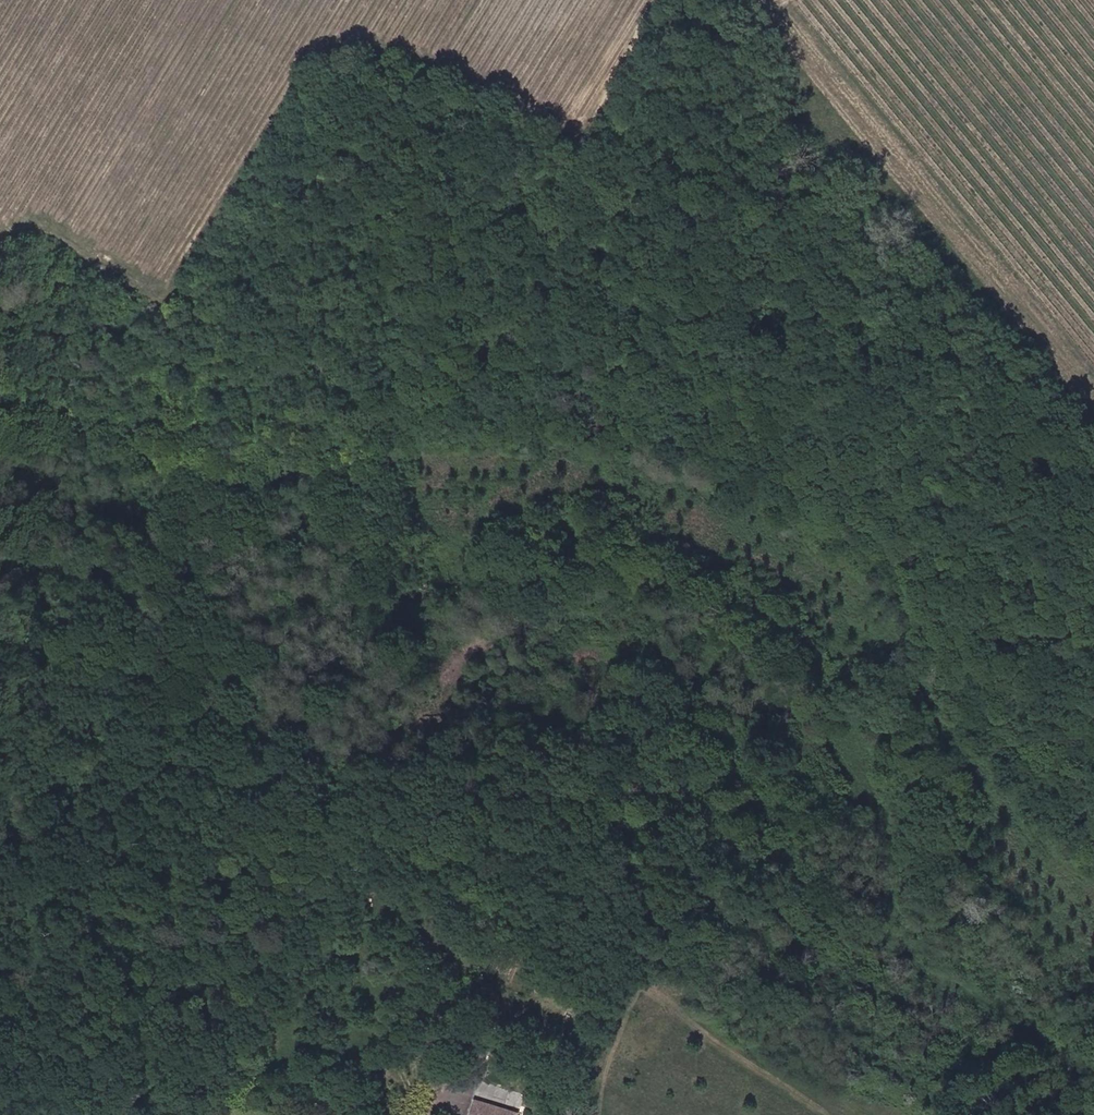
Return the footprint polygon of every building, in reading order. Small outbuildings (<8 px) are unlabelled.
[(474,1114),(520,1114),(521,1111),(478,1099),(474,1114)]
